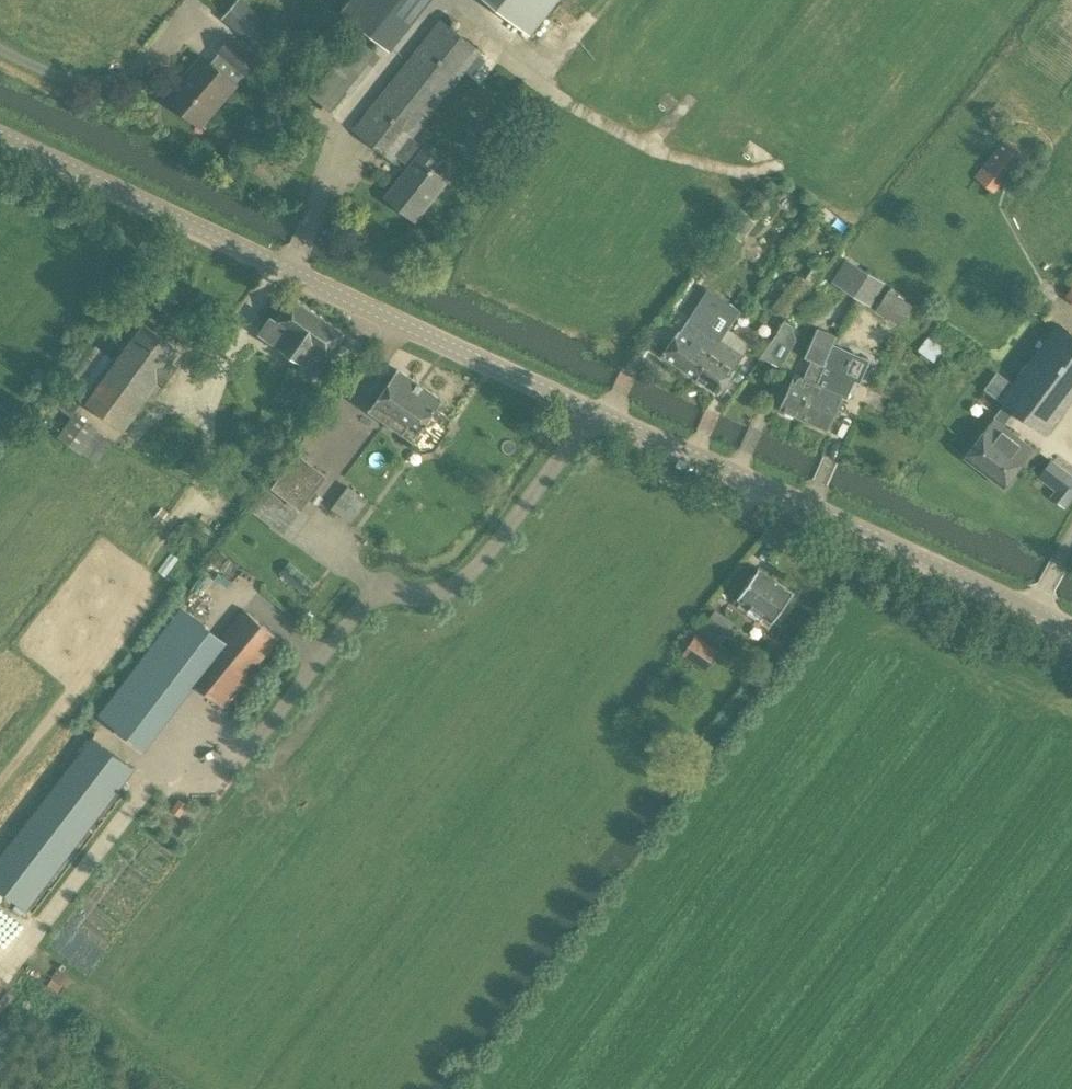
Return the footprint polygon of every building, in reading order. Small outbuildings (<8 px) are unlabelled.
[(263,54),(281,33),(242,0),(238,0),(222,19),(263,54)] [(557,0),(487,0),(530,34),(557,0)] [(412,138),(481,51),(441,20),(354,130),(394,161),(397,157),(409,166),(395,185),(401,189),(391,201),(415,221),(447,181),(433,170),(441,160),(425,147),(424,147),(412,138)] [(236,82),(242,75),(244,77),(260,59),(232,35),(217,53),(218,54),(212,61),(202,53),(165,96),(202,127),(239,84),(236,82)] [(327,73),(310,95),(330,111),(348,89),(327,73)] [(1014,160),(1022,150),(1005,138),(975,178),(994,193),(1011,172),(1017,178),(1024,168),(1014,160)] [(743,213),(730,231),(741,240),(754,222),(743,213)] [(836,285),(860,300),(874,276),(851,262),(836,285)] [(797,273),(772,305),(787,316),(811,285),(797,273)] [(881,304),(878,309),(900,323),(912,305),(890,291),(892,287),(874,276),(860,300),(869,306),(873,299),(881,304)] [(292,353),(319,314),(293,296),(277,319),(272,316),(260,332),(282,347),(282,346),(292,353)] [(713,303),(699,323),(689,336),(679,329),(662,354),(695,377),(695,376),(728,329),(740,311),(731,304),(726,311),(713,303)] [(345,332),(319,314),(292,353),(318,371),(345,332)] [(761,356),(781,368),(797,340),(793,325),(784,320),(777,332),(778,332),(761,356)] [(114,358),(84,399),(125,429),(159,383),(162,386),(177,365),(174,363),(182,351),(141,321),(114,358)] [(1071,399),(1071,334),(1060,325),(1003,400),(1006,402),(1002,407),(1006,410),(998,421),(994,418),(965,457),(1004,487),(1034,449),(1003,425),(1015,410),(1046,433),(1071,399)] [(813,360),(805,379),(794,374),(780,408),(800,417),(815,383),(832,346),(831,346),(836,335),(818,327),(804,356),(813,360)] [(751,345),(728,329),(695,376),(719,393),(735,369),(734,369),(751,345)] [(945,348),(929,336),(918,351),(934,362),(945,348)] [(827,429),(842,395),(831,390),(840,370),(841,370),(848,354),(832,346),(815,383),(800,417),(827,429)] [(370,409),(386,420),(390,414),(399,420),(423,386),(398,369),(370,409)] [(442,399),(423,386),(399,420),(390,414),(386,420),(413,439),(413,446),(422,452),(435,450),(451,427),(447,424),(451,419),(436,408),(442,399)] [(75,412),(57,436),(81,454),(99,430),(75,412)] [(300,509),(325,476),(297,455),(272,487),(300,509)] [(1049,460),(1037,477),(1054,488),(1049,495),(1062,504),(1071,491),(1071,476),(1049,460)] [(349,521),(365,500),(349,486),(332,509),(349,521)] [(755,619),(760,613),(772,622),(793,592),(759,567),(738,597),(754,609),(749,615),(755,619)] [(223,706),(280,638),(244,609),(188,677),(223,706)] [(716,610),(700,631),(720,645),(736,624),(716,610)] [(696,635),(682,656),(706,671),(719,651),(696,635)] [(0,858),(0,890),(28,911),(136,769),(93,737),(0,858)]
